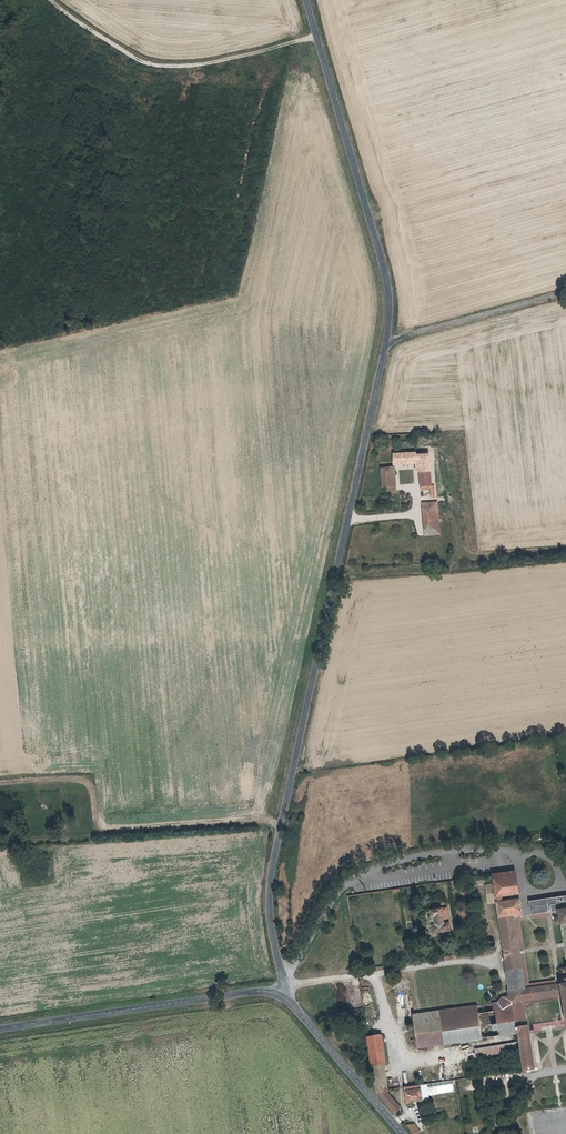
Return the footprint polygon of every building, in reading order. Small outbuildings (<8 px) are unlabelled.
[(393,470),(419,470),(418,469),(418,461),(393,461),(393,470)] [(418,469),(419,470),(420,497),(431,496),(429,468),(418,469)] [(384,494),(385,498),(391,498),(391,501),(396,500),(393,474),(378,475),(380,494),(384,494)] [(441,544),(439,511),(423,512),(426,545),(441,544)] [(492,880),(494,890),(495,896),(496,904),(519,901),(516,877),(492,880)] [(496,904),(495,896),(486,897),(487,906),(489,906),(496,905),(496,904)] [(530,907),(531,920),(554,917),(559,916),(560,924),(555,924),(556,929),(565,928),(565,901),(530,907)] [(515,922),(523,921),(520,905),(496,909),(497,913),(498,920),(514,918),(515,922)] [(426,920),(427,930),(431,930),(432,937),(449,935),(446,911),(428,913),(429,920),(426,920)] [(532,925),(554,922),(554,917),(531,920),(532,925)] [(498,920),(508,995),(526,993),(515,922),(514,918),(498,920)] [(556,989),(557,1000),(524,1005),(520,1005),(521,1013),(514,1014),(516,1030),(523,1029),(527,1029),(525,1009),(558,1004),(562,1003),(562,999),(561,988),(563,988),(565,987),(565,977),(562,978),(562,983),(529,988),(520,927),(523,927),(523,921),(515,922),(526,993),(556,989)] [(487,939),(488,939),(489,940),(492,939),(493,937),(494,935),(493,933),(490,931),(488,931),(486,933),(485,935),(486,938),(487,939)] [(520,1005),(524,1005),(557,1000),(556,989),(526,993),(508,995),(510,1006),(513,1031),(516,1030),(514,1014),(521,1013),(520,1005)] [(417,1051),(514,1039),(513,1031),(510,1006),(413,1019),(417,1051)] [(516,1030),(513,1031),(514,1039),(518,1038),(523,1075),(535,1073),(529,1029),(527,1029),(523,1029),(516,1030)] [(367,1042),(375,1096),(386,1094),(383,1070),(385,1070),(380,1040),(367,1042)] [(512,1048),(515,1067),(494,1070),(494,1076),(520,1072),(517,1047),(512,1048)] [(406,1107),(422,1105),(420,1090),(403,1092),(406,1107)] [(386,1094),(375,1096),(392,1117),(400,1112),(386,1094)] [(411,1133),(416,1133),(420,1131),(412,1121),(405,1127),(411,1133)]
